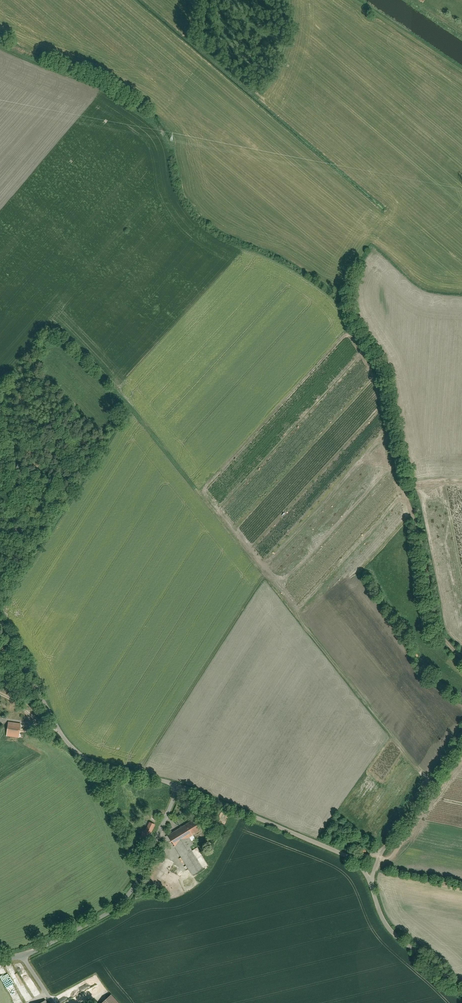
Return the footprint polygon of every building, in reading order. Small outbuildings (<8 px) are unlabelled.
[(22,724),(10,722),(8,735),(21,736),(22,724)] [(220,820),(223,820),(223,821),(228,822),(229,814),(220,813),(220,820)] [(201,831),(194,819),(169,835),(193,875),(204,869),(186,840),(201,831)] [(149,842),(156,824),(149,822),(146,831),(144,830),(141,839),(149,842)] [(113,994),(104,1002),(105,1002),(121,1002),(113,994)]
